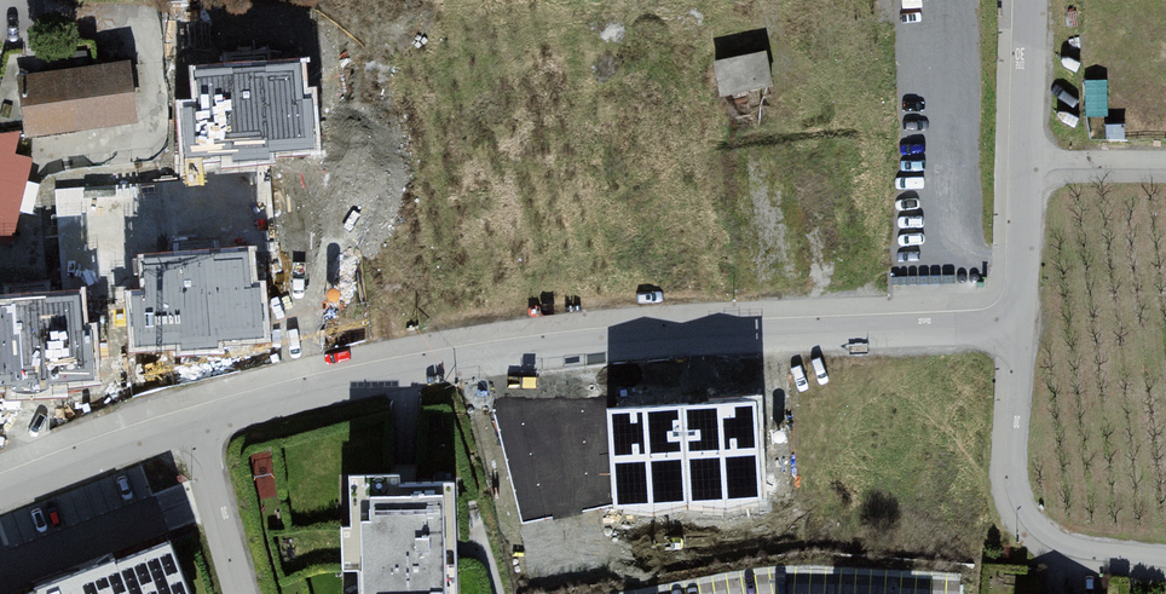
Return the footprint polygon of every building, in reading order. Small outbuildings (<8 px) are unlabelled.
[(757,48),(702,62),(714,107),(769,92),(757,48)] [(300,88),(298,60),(196,68),(199,104),(175,106),(179,159),(317,148),(312,87),(300,88)] [(130,66),(28,78),(34,131),(136,120),(130,66)] [(0,137),(0,233),(9,234),(29,161),(12,156),(18,134),(0,137)] [(250,288),(248,255),(147,261),(149,293),(131,295),(134,346),(264,339),(261,288),(250,288)] [(0,299),(0,388),(97,380),(92,324),(80,325),(78,293),(0,299)] [(607,490),(761,482),(754,354),(665,359),(667,393),(603,396),(607,490)] [(390,474),(342,475),(342,528),(336,528),(337,571),(353,571),(353,593),(447,593),(445,483),(390,484),(390,474)] [(24,593),(187,593),(169,544),(24,593)]
